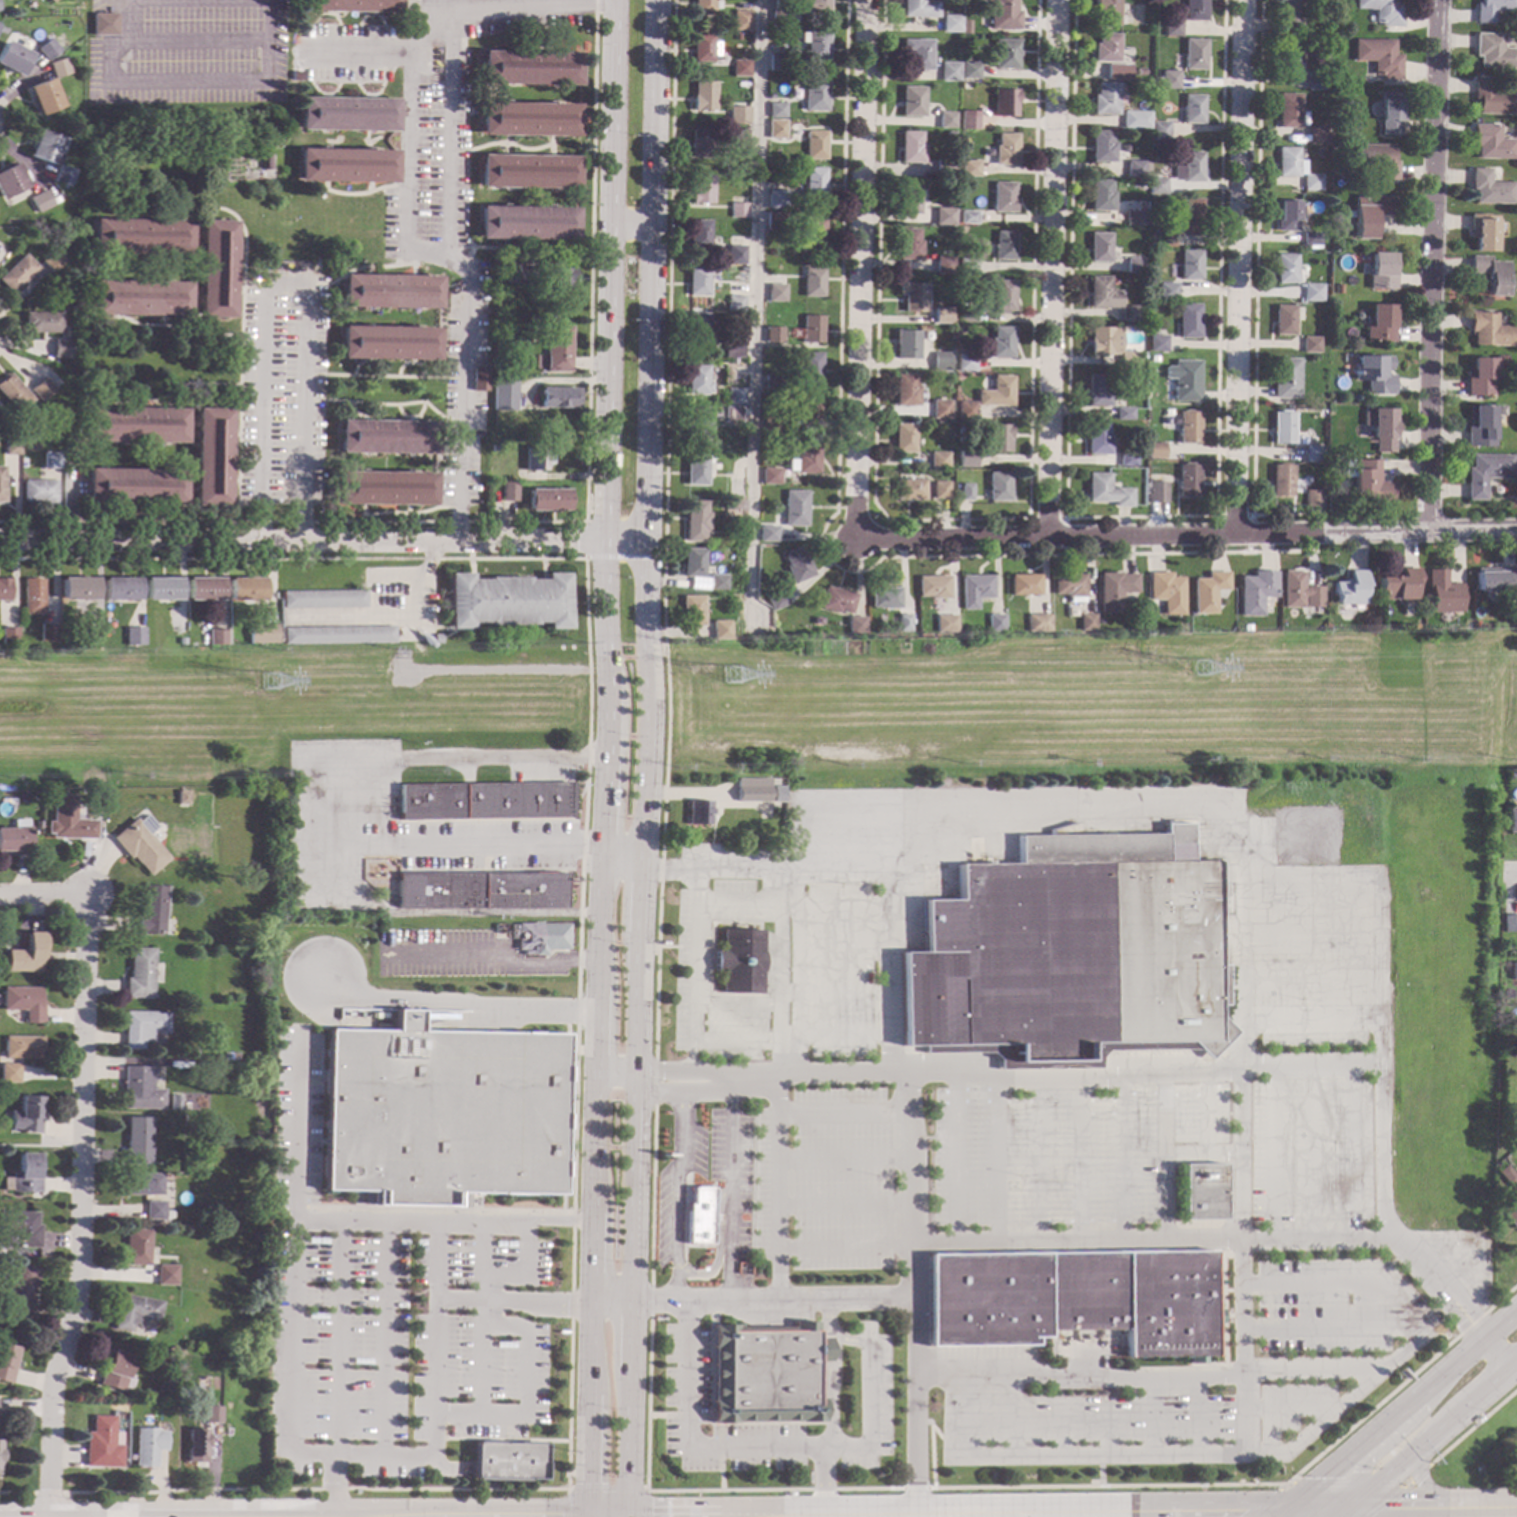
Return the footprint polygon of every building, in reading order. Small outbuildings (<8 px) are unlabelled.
[(301,9),(301,0),(397,0),(397,11),(371,11),(326,10),(301,9)] [(693,14),(693,0),(719,0),(719,8),(713,8),(713,15),(693,14)] [(796,12),(796,0),(828,0),(828,13),(796,12)] [(922,0),(937,0),(937,17),(901,16),(902,0),(922,0)] [(988,29),(989,0),(1015,0),(1015,10),(1020,10),(1019,29),(988,29)] [(1094,12),(1094,0),(1119,0),(1118,24),(1097,24),(1097,12),(1094,12)] [(1184,21),(1183,0),(1205,0),(1206,20),(1184,21)] [(1278,32),(1279,0),(1300,0),(1299,33),(1278,32)] [(1353,10),(1353,0),(1394,0),(1394,2),(1400,2),(1400,26),(1380,26),(1380,23),(1373,23),(1372,10),(1353,10)] [(1479,2),(1479,0),(1516,0),(1516,11),(1492,11),(1492,24),(1474,23),(1474,2),(1479,2)] [(788,27),(771,26),(771,8),(788,8),(788,27)] [(750,30),(732,30),(732,10),(750,10),(750,30)] [(116,33),(91,33),(91,12),(116,12),(116,33)] [(960,32),(941,32),(941,14),(960,14),(960,32)] [(1181,20),(1180,36),(1163,35),(1163,19),(1181,20)] [(827,60),(806,60),(806,42),(800,42),(800,32),(806,32),(806,28),(828,28),(827,60)] [(1119,33),(1118,62),(1093,61),(1093,43),(1097,43),(1097,32),(1119,33)] [(1502,47),(1516,48),(1516,68),(1478,66),(1478,56),(1473,55),(1474,32),(1503,34),(1502,47)] [(712,40),(719,40),(719,56),(712,56),(712,61),(692,61),(692,33),(712,33),(712,40)] [(59,50),(46,61),(36,49),(49,38),(59,50)] [(930,70),(907,70),(908,52),(900,52),(901,38),(931,38),(930,70)] [(1019,56),(1017,56),(1017,69),(992,68),(992,38),(1019,39),(1019,56)] [(1204,69),(1183,69),(1183,38),(1205,39),(1204,69)] [(1393,53),(1399,53),(1399,79),(1380,79),(1380,75),(1372,75),(1372,60),(1352,61),(1352,39),(1392,38),(1393,53)] [(20,76),(0,66),(0,48),(4,40),(31,53),(20,76)] [(1300,71),(1277,70),(1278,41),(1300,41),(1300,71)] [(578,85),(480,83),(481,50),(505,50),(552,51),(578,52),(578,85)] [(785,71),(768,70),(768,54),(770,54),(785,54),(785,71)] [(70,73),(54,79),(48,63),(64,57),(70,73)] [(748,76),(731,76),(731,60),(749,60),(748,76)] [(978,77),(960,77),(961,60),(979,60),(978,77)] [(958,81),(939,81),(939,61),(959,62),(958,81)] [(1122,75),(1106,75),(1106,64),(1120,64),(1123,64),(1122,75)] [(1144,76),(1135,76),(1135,68),(1144,69),(1144,76)] [(1178,89),(1160,89),(1160,69),(1178,70),(1178,89)] [(302,71),(301,80),(291,80),(291,71),(302,71)] [(1323,90),(1306,90),(1306,72),(1323,71),(1323,90)] [(60,105),(37,114),(27,87),(49,78),(60,105)] [(826,111),(803,111),(803,101),(797,101),(797,85),(804,85),(804,78),(826,79),(826,111)] [(1492,79),(1491,92),(1515,93),(1514,115),(1476,113),(1477,99),(1472,99),(1473,78),(1492,79)] [(715,110),(687,110),(687,95),(693,95),(693,81),(715,81),(715,110)] [(1117,114),(1092,114),(1092,94),(1096,94),(1096,82),(1117,82),(1117,114)] [(922,116),(900,116),(900,86),(923,86),(922,116)] [(1016,97),(1020,97),(1019,104),(1016,104),(1015,117),(992,116),(993,88),(1016,88),(1016,97)] [(1399,135),(1380,136),(1379,92),(1398,91),(1399,135)] [(1299,112),(1306,112),(1306,126),(1299,126),(1299,128),(1277,127),(1278,120),(1274,120),(1275,111),(1277,111),(1278,93),(1299,93),(1299,112)] [(1202,123),(1182,123),(1183,94),(1185,94),(1203,94),(1202,123)] [(396,130),(368,130),(298,129),(298,97),(325,97),(369,98),(396,98),(396,130)] [(577,104),(576,136),(550,136),(505,134),(478,134),(479,102),(577,104)] [(784,118),(769,117),(769,102),(785,102),(784,118)] [(749,124),(728,124),(729,106),(749,106),(749,124)] [(954,127),(937,127),(937,111),(955,111),(954,127)] [(1148,128),(1121,128),(1121,111),(1148,111),(1148,128)] [(977,128),(959,128),(960,112),(978,112),(977,128)] [(785,138),(767,138),(768,119),(785,120),(785,138)] [(1168,140),(1150,140),(1150,121),(1168,121),(1168,140)] [(1499,124),(1498,138),(1514,139),(1513,159),(1476,158),(1476,146),(1472,145),(1472,123),(1499,124)] [(711,141),(714,142),(714,146),(711,146),(711,157),(690,156),(690,148),(688,148),(688,142),(690,143),(690,127),(711,127),(711,141)] [(1325,142),(1306,142),(1306,127),(1325,127),(1325,142)] [(746,145),(730,145),(730,129),(747,130),(746,145)] [(1111,142),(1114,142),(1114,162),(1091,162),(1091,129),(1111,129),(1111,142)] [(63,139),(54,165),(28,155),(30,149),(27,148),(32,135),(35,136),(37,130),(63,139)] [(825,159),(805,159),(805,130),(826,130),(825,159)] [(920,143),(923,143),(923,163),(899,162),(899,131),(921,131),(920,143)] [(954,140),(945,140),(946,131),(954,131),(954,140)] [(1017,164),(993,164),(994,145),(997,145),(997,132),(1018,133),(1017,164)] [(1393,160),(1396,160),(1396,179),(1378,180),(1378,166),(1354,167),(1354,143),(1392,143),(1393,160)] [(1297,159),(1304,159),(1304,174),(1297,174),(1297,176),(1276,176),(1276,146),(1297,147),(1297,159)] [(395,182),(368,182),(323,181),(297,181),(297,148),(369,149),(395,150),(395,182)] [(1202,181),(1182,181),(1182,179),(1173,179),(1173,166),(1182,166),(1182,152),(1202,152),(1202,181)] [(576,188),(478,186),(479,154),(504,155),(550,156),(577,156),(576,188)] [(954,177),(935,177),(935,158),(954,159),(954,177)] [(978,160),(978,176),(960,176),(960,159),(978,160)] [(1149,178),(1125,178),(1125,160),(1149,160),(1149,178)] [(1,199),(0,197),(0,169),(13,162),(26,186),(1,199)] [(75,170),(68,187),(52,180),(59,164),(75,170)] [(824,197),(804,197),(804,166),(825,167),(824,197)] [(1489,181),(1513,182),(1512,203),(1474,203),(1475,189),(1470,189),(1471,167),(1490,168),(1489,181)] [(712,203),(690,203),(691,174),(712,175),(712,203)] [(1320,190),(1302,189),(1302,174),(1320,175),(1320,190)] [(1111,190),(1113,190),(1113,211),(1090,211),(1090,178),(1111,179),(1111,190)] [(1166,194),(1149,193),(1149,178),(1166,178),(1166,194)] [(1014,196),(1016,196),(1015,212),(992,212),(992,181),(1015,181),(1014,196)] [(918,213),(897,213),(898,184),(918,184),(918,213)] [(786,208),(767,208),(767,188),(769,188),(786,189),(786,208)] [(52,204),(37,212),(29,197),(45,189),(52,204)] [(1395,216),(1373,216),(1373,238),(1353,238),(1353,194),(1395,194),(1395,216)] [(1201,233),(1179,233),(1179,229),(1169,228),(1169,215),(1179,216),(1180,197),(1201,198),(1201,233)] [(1295,215),(1296,215),(1296,231),(1275,231),(1276,199),(1295,200),(1295,215)] [(746,203),(746,217),(729,216),(729,202),(746,203)] [(575,239),(548,239),(477,238),(477,205),(547,207),(575,207),(575,239)] [(953,226),(933,225),(934,207),(954,208),(953,226)] [(976,223),(960,223),(960,210),(977,210),(976,223)] [(1148,211),(1148,226),(1124,226),(1124,210),(1148,211)] [(785,229),(766,229),(766,211),(785,211),(785,229)] [(1487,214),(1495,214),(1495,251),(1474,251),(1474,238),(1470,238),(1470,213),(1487,213),(1487,214)] [(823,245),(803,245),(804,216),(824,216),(823,245)] [(186,254),(90,253),(91,219),(112,219),(161,220),(187,220),(186,254)] [(709,249),(688,249),(689,219),(709,220),(709,249)] [(230,317),(196,317),(197,220),(231,220),(231,246),(230,292),(230,317)] [(918,240),(920,240),(920,260),(897,259),(898,228),(918,228),(918,240)] [(1015,260),(994,259),(995,230),(1016,231),(1015,260)] [(1174,246),(1157,246),(1157,231),(1174,231),(1174,246)] [(1109,262),(1089,262),(1089,232),(1109,233),(1109,262)] [(1319,245),(1301,245),(1301,232),(1319,232),(1319,245)] [(744,264),(726,263),(727,244),(744,245),(744,264)] [(65,260),(51,272),(40,261),(53,248),(65,260)] [(1200,280),(1180,279),(1180,276),(1168,276),(1169,264),(1180,264),(1180,250),(1200,250),(1200,280)] [(1393,267),(1395,267),(1395,289),(1369,289),(1368,273),(1369,273),(1369,252),(1393,252),(1393,267)] [(11,293),(0,281),(0,275),(22,253),(37,268),(11,293)] [(1296,283),(1275,283),(1274,254),(1295,253),(1296,283)] [(952,276),(934,276),(934,255),(953,255),(952,276)] [(1490,261),(1507,261),(1506,295),(1487,295),(1487,274),(1469,273),(1469,255),(1490,255),(1490,261)] [(1143,273),(1126,272),(1126,257),(1143,257),(1143,273)] [(976,275),(958,274),(959,258),(977,258),(976,275)] [(522,283),(503,284),(502,263),(521,262),(522,283)] [(707,295),(687,294),(688,266),(707,267),(707,295)] [(576,269),(575,291),(542,290),(543,279),(550,279),(551,268),(576,269)] [(823,297),(802,297),(803,268),(804,268),(823,268),(823,297)] [(437,307),(366,306),(340,306),(341,274),(365,275),(411,275),(438,276),(437,307)] [(1110,288),(1112,288),(1112,290),(1119,290),(1119,307),(1088,307),(1088,276),(1109,276),(1110,288)] [(185,316),(158,315),(112,315),(88,314),(89,280),(185,282),(185,316)] [(1014,311),(1008,310),(1008,314),(998,314),(998,311),(991,310),(991,294),(994,294),(994,280),(1014,280),(1014,311)] [(926,311),(902,311),(902,294),(897,294),(897,281),(926,282),(926,311)] [(1176,299),(1157,299),(1158,282),(1176,282),(1176,299)] [(785,301),(768,301),(768,284),(785,284),(785,301)] [(1321,300),(1302,301),(1302,284),(1321,284),(1321,300)] [(1343,294),(1334,294),(1334,284),(1343,284),(1343,294)] [(743,296),(743,311),(726,311),(727,295),(743,296)] [(60,304),(54,306),(52,300),(58,298),(60,304)] [(1199,338),(1177,338),(1177,303),(1199,303),(1199,338)] [(1393,313),(1394,313),(1394,342),(1365,342),(1365,321),(1369,321),(1369,304),(1393,303),(1393,313)] [(1294,335),(1273,335),(1274,304),(1291,305),(1294,305),(1294,335)] [(975,323),(957,322),(958,305),(976,306),(975,323)] [(1138,321),(1120,321),(1120,305),(1138,305),(1138,321)] [(932,323),(949,323),(949,308),(933,307),(932,323)] [(1497,325),(1514,325),(1513,346),(1473,345),(1474,332),(1470,332),(1471,311),(1497,312),(1497,325)] [(61,313),(60,333),(25,332),(26,325),(23,325),(24,312),(61,313)] [(708,321),(718,321),(717,335),(707,335),(707,346),(687,346),(687,312),(708,312),(708,321)] [(821,342),(801,341),(801,334),(799,334),(799,329),(802,330),(802,314),(822,314),(821,342)] [(570,371),(545,371),(545,369),(535,369),(535,355),(545,355),(546,325),(571,325),(570,371)] [(436,359),(409,359),(365,358),(339,357),(340,326),(366,326),(369,326),(437,328),(436,359)] [(781,343),(764,343),(765,326),(781,326),(781,343)] [(1012,358),(989,357),(990,337),(991,337),(992,326),(1013,326),(1012,358)] [(1112,354),(1089,354),(1089,326),(1112,327),(1112,354)] [(919,330),(918,358),(895,358),(895,329),(919,330)] [(1166,353),(1147,352),(1148,335),(1166,335),(1166,353)] [(1319,353),(1301,353),(1301,336),(1318,336),(1319,353)] [(1339,349),(1331,349),(1331,338),(1339,338),(1339,349)] [(70,340),(69,357),(51,357),(52,339),(70,340)] [(742,357),(723,357),(723,341),(743,341),(742,357)] [(1139,352),(1135,352),(1135,367),(1118,367),(1118,350),(1123,350),(1123,346),(1139,346),(1139,352)] [(820,384),(797,384),(797,380),(790,380),(791,367),(798,367),(798,364),(800,364),(801,352),(821,352),(820,384)] [(950,371),(931,371),(932,352),(950,352),(950,371)] [(975,371),(956,371),(957,352),(976,353),(975,371)] [(1391,370),(1382,370),(1382,374),(1393,374),(1393,394),(1366,394),(1366,380),(1354,380),(1353,364),(1355,364),(1355,355),(1391,354),(1391,370)] [(1507,355),(1507,364),(1494,363),(1493,396),(1466,395),(1467,369),(1473,369),(1473,356),(1494,357),(1494,355),(1507,355)] [(1297,398),(1272,397),(1272,357),(1298,357),(1297,398)] [(1199,360),(1198,387),(1199,387),(1199,401),(1172,401),(1173,378),(1165,377),(1165,366),(1172,366),(1173,359),(1199,360)] [(706,394),(685,393),(686,364),(706,364),(706,394)] [(471,390),(485,391),(486,368),(472,367),(471,390)] [(18,413),(0,394),(0,379),(7,372),(32,399),(18,413)] [(916,385),(918,386),(918,406),(894,405),(895,373),(916,374),(916,385)] [(781,392),(764,392),(765,374),(781,375),(781,392)] [(1107,386),(1110,386),(1109,406),(1087,405),(1087,374),(1107,374),(1107,386)] [(1012,405),(976,404),(977,390),(991,390),(992,375),(1013,376),(1012,405)] [(53,389),(40,401),(29,389),(43,377),(53,389)] [(516,381),(515,410),(492,409),(493,380),(516,381)] [(577,407),(539,407),(539,388),(577,388),(577,407)] [(744,388),(744,404),(727,404),(726,388),(744,388)] [(819,426),(791,426),(791,411),(799,411),(799,396),(820,397),(819,426)] [(950,419),(932,418),(932,399),(950,400),(950,419)] [(975,420),(957,420),(957,400),(975,400),(975,420)] [(1505,406),(1504,416),(1496,416),(1494,447),(1465,445),(1468,404),(1505,406)] [(706,418),(709,418),(709,438),(685,438),(686,406),(706,406),(706,418)] [(740,422),(722,422),(723,406),(740,406),(740,422)] [(182,442),(86,440),(87,407),(111,407),(156,408),(183,408),(182,442)] [(1131,420),(1114,420),(1114,407),(1131,407),(1131,420)] [(1392,452),(1374,452),(1374,437),(1370,437),(1370,425),(1362,425),(1361,411),(1371,411),(1371,407),(1392,407),(1392,452)] [(226,505),(192,504),(194,408),(198,408),(227,409),(227,434),(226,480),(226,505)] [(1192,412),(1198,412),(1198,444),(1176,443),(1177,411),(1183,411),(1183,409),(1192,410),(1192,412)] [(1292,444),(1271,444),(1271,411),(1292,411),(1292,444)] [(781,436),(763,435),(763,416),(782,416),(781,436)] [(434,453),(407,453),(363,452),(337,452),(338,419),(364,420),(409,421),(435,421),(434,453)] [(914,453),(894,452),(894,422),(915,423),(914,453)] [(1010,452),(987,451),(987,424),(1004,424),(1004,422),(1010,422),(1010,452)] [(1106,434),(1109,434),(1109,441),(1115,441),(1115,453),(1108,452),(1108,454),(1085,454),(1086,422),(1106,422),(1106,434)] [(18,454),(3,454),(3,438),(18,438),(18,454)] [(819,473),(795,473),(795,470),(788,470),(788,459),(796,459),(796,453),(799,453),(799,441),(819,442),(819,473)] [(1163,458),(1146,458),(1146,442),(1163,442),(1163,458)] [(1320,462),(1304,462),(1303,445),(1320,444),(1320,462)] [(544,455),(550,455),(550,463),(543,463),(543,470),(524,470),(524,448),(544,448),(544,455)] [(975,468),(957,468),(957,449),(976,450),(975,468)] [(61,467),(42,468),(42,451),(61,450),(61,467)] [(947,469),(929,469),(929,452),(947,452),(947,469)] [(1135,466),(1118,466),(1118,453),(1122,453),(1135,453),(1135,466)] [(1512,478),(1484,478),(1483,500),(1465,499),(1465,467),(1470,467),(1471,454),(1512,454),(1512,478)] [(704,485),(683,485),(683,455),(705,455),(704,485)] [(1378,480),(1391,480),(1391,501),(1351,502),(1351,459),(1377,459),(1378,480)] [(1191,464),(1197,464),(1197,496),(1176,495),(1176,464),(1181,464),(1181,462),(1191,462),(1191,464)] [(1287,462),(1287,465),(1291,465),(1290,497),(1269,496),(1270,464),(1276,464),(1276,462),(1287,462)] [(779,484),(762,484),(763,467),(779,467),(779,484)] [(182,503),(155,502),(108,502),(85,501),(86,468),(182,470),(182,503)] [(434,504),(406,504),(361,503),(336,503),(337,471),(363,472),(405,472),(407,472),(434,472),(434,504)] [(1008,501),(988,501),(988,471),(1009,471),(1008,501)] [(1108,488),(1112,488),(1112,487),(1130,487),(1130,506),(1113,506),(1112,501),(1086,501),(1086,472),(1107,472),(1108,488)] [(924,499),(894,499),(895,478),(925,478),(924,499)] [(53,503),(38,503),(38,501),(22,501),(22,480),(53,480),(53,503)] [(744,499),(726,498),(726,480),(744,481),(744,499)] [(516,482),(515,501),(500,500),(501,481),(516,482)] [(948,498),(932,498),(932,481),(949,481),(948,498)] [(1165,503),(1146,503),(1146,481),(1165,481),(1165,503)] [(971,500),(960,500),(961,482),(971,482),(971,500)] [(566,511),(528,511),(528,489),(566,489),(566,511)] [(807,526),(784,526),(784,490),(807,490),(807,526)] [(1320,506),(1303,506),(1303,490),(1320,490),(1320,506)] [(704,512),(707,512),(707,531),(702,531),(702,541),(683,540),(684,499),(704,500),(704,512)] [(742,500),(741,509),(721,508),(722,499),(742,500)] [(777,541),(759,541),(760,525),(777,526),(777,541)] [(734,542),(725,541),(725,534),(734,535),(734,542)] [(815,575),(794,584),(786,566),(788,565),(784,554),(803,546),(815,575)] [(703,576),(682,576),(682,547),(703,547),(703,576)] [(1417,585),(1411,585),(1412,614),(1399,614),(1399,599),(1375,599),(1375,577),(1399,576),(1398,567),(1416,566),(1417,585)] [(1444,583),(1459,582),(1460,611),(1429,612),(1428,586),(1423,586),(1422,568),(1444,567),(1444,583)] [(1515,590),(1500,590),(1500,592),(1483,592),(1483,590),(1474,590),(1474,567),(1515,567),(1515,590)] [(1365,588),(1361,588),(1361,604),(1334,604),(1334,594),(1330,594),(1330,581),(1341,581),(1341,578),(1347,578),(1347,570),(1364,569),(1365,588)] [(1273,597),(1259,598),(1259,615),(1237,616),(1236,576),(1250,576),(1250,570),(1273,570),(1273,597)] [(1300,585),(1319,586),(1318,607),(1301,606),(1302,596),(1299,596),(1299,606),(1279,606),(1280,570),(1300,570),(1300,585)] [(1226,589),(1213,590),(1213,613),(1192,614),(1190,578),(1204,577),(1204,571),(1225,571),(1226,589)] [(568,628),(544,628),(544,622),(532,622),(532,624),(485,624),(485,622),(469,622),(469,628),(448,628),(447,573),(470,572),(470,579),(488,579),(488,577),(527,576),(527,579),(544,578),(543,574),(567,573),(568,628)] [(1119,573),(1135,573),(1135,592),(1119,592),(1120,613),(1098,613),(1097,572),(1119,572),(1119,573)] [(1168,576),(1180,576),(1181,614),(1160,614),(1160,606),(1149,606),(1149,600),(1146,600),(1146,572),(1168,572),(1168,576)] [(725,590),(708,589),(708,573),(725,574),(725,590)] [(993,597),(976,598),(976,609),(961,609),(960,575),(992,573),(993,597)] [(1084,596),(1083,596),(1083,601),(1067,602),(1067,597),(1064,597),(1064,594),(1052,594),(1052,574),(1084,573),(1084,596)] [(1038,594),(1009,594),(1009,574),(1038,574),(1038,594)] [(949,598),(929,598),(929,596),(917,596),(917,575),(948,575),(949,598)] [(94,599),(59,599),(59,577),(94,577),(94,599)] [(177,599),(143,599),(143,577),(177,577),(177,599)] [(219,599),(184,599),(184,577),(219,577),(219,599)] [(8,601),(0,601),(0,578),(8,578),(8,601)] [(41,614),(22,614),(22,578),(41,578),(41,614)] [(136,600),(101,600),(101,578),(136,578),(136,600)] [(261,598),(226,598),(226,578),(261,578),(261,598)] [(855,594),(849,613),(838,610),(837,613),(818,607),(825,585),(855,594)] [(783,586),(790,604),(774,611),(766,593),(783,586)] [(899,607),(870,607),(870,587),(899,587),(899,607)] [(364,606),(279,608),(279,591),(363,589),(364,606)] [(701,626),(680,625),(680,595),(702,595),(701,626)] [(1498,605),(1489,605),(1489,597),(1498,597),(1498,605)] [(909,630),(896,631),(896,613),(909,613),(909,630)] [(1003,631),(987,631),(986,614),(1003,613),(1003,631)] [(1049,631),(1025,631),(1025,614),(1048,613),(1049,631)] [(1093,629),(1078,630),(1077,614),(1093,613),(1093,629)] [(956,631),(934,631),(934,614),(956,614),(956,631)] [(863,633),(846,633),(846,616),(863,616),(863,633)] [(728,639),(710,639),(710,620),(728,620),(728,639)] [(273,642),(245,642),(245,623),(273,623),(273,642)] [(56,625),(55,642),(37,640),(38,624),(56,625)] [(392,642),(280,644),(279,627),(392,625),(392,642)] [(141,644),(122,644),(122,627),(141,627),(141,644)] [(16,644),(0,644),(0,628),(16,628),(16,644)] [(223,644),(205,644),(205,629),(223,629),(223,644)] [(440,642),(431,642),(430,633),(440,633),(440,642)] [(566,818),(396,820),(395,783),(565,781),(566,818)] [(779,786),(767,786),(766,802),(778,802),(779,786)] [(73,814),(82,814),(82,820),(93,820),(93,839),(50,838),(50,833),(44,833),(44,822),(49,822),(49,795),(73,795),(73,814)] [(705,824),(682,824),(682,800),(705,800),(705,824)] [(1506,808),(1516,808),(1516,832),(1505,832),(1506,808)] [(167,858),(146,875),(130,855),(126,859),(109,838),(134,817),(167,858)] [(3,851),(0,851),(0,828),(1,828),(1,826),(11,827),(12,819),(26,819),(26,826),(29,826),(28,854),(3,854),(3,851)] [(1187,861),(1211,861),(1212,885),(1226,885),(1227,912),(1212,912),(1213,964),(1222,964),(1223,1005),(1213,1003),(1211,1014),(1231,1032),(1206,1060),(1194,1049),(1103,1050),(1096,1057),(1096,1067),(996,1071),(996,1058),(988,1051),(921,1053),(921,1044),(901,1044),(899,952),(922,951),(922,900),(957,899),(957,863),(1016,862),(1016,834),(1126,832),(1126,822),(1187,821),(1187,861)] [(562,907),(395,908),(395,905),(395,873),(562,872),(562,907)] [(165,886),(162,934),(135,933),(136,915),(140,915),(142,885),(165,886)] [(1502,915),(1516,913),(1516,931),(1503,932),(1502,915)] [(566,949),(543,949),(543,955),(531,955),(531,950),(515,950),(515,923),(566,923),(566,949)] [(760,930),(719,929),(719,950),(713,950),(712,974),(718,974),(718,993),(759,994),(760,930)] [(45,932),(44,959),(40,959),(39,971),(7,970),(7,950),(27,950),(27,931),(45,932)] [(152,997),(125,997),(125,978),(129,978),(130,948),(153,949),(152,997)] [(40,1000),(44,1000),(44,1022),(26,1022),(26,1009),(3,1009),(4,986),(40,987),(40,1000)] [(327,1029),(338,1029),(338,1009),(466,1011),(465,1032),(563,1033),(560,1195),(452,1193),(452,1204),(379,1203),(379,1189),(324,1188),(327,1029)] [(167,1033),(152,1033),(152,1042),(143,1041),(142,1049),(124,1049),(125,1011),(168,1012),(167,1033)] [(43,1052),(41,1052),(41,1057),(5,1057),(5,1036),(44,1036),(43,1052)] [(20,1063),(20,1082),(1,1081),(2,1062),(20,1063)] [(141,1088),(163,1088),(163,1108),(126,1108),(126,1094),(123,1094),(123,1065),(142,1066),(141,1088)] [(43,1097),(40,1132),(9,1130),(10,1110),(20,1111),(21,1095),(43,1097)] [(150,1163),(123,1163),(123,1149),(125,1149),(126,1117),(151,1117),(150,1163)] [(40,1191),(2,1190),(2,1176),(11,1177),(11,1171),(18,1171),(18,1153),(41,1153),(40,1191)] [(1222,1219),(1178,1219),(1179,1163),(1222,1163),(1222,1219)] [(1516,1178),(1507,1186),(1495,1171),(1505,1164),(1516,1178)] [(160,1195),(125,1195),(125,1188),(123,1188),(123,1173),(161,1173),(160,1195)] [(714,1185),(713,1223),(709,1225),(708,1243),(685,1242),(687,1184),(714,1185)] [(1508,1202),(1516,1195),(1516,1227),(1514,1229),(1499,1211),(1509,1203),(1508,1202)] [(163,1219),(146,1219),(146,1201),(164,1201),(163,1219)] [(40,1246),(0,1245),(0,1210),(37,1211),(37,1224),(40,1224),(40,1246)] [(148,1265),(121,1265),(121,1247),(125,1247),(125,1229),(148,1230),(148,1265)] [(1214,1354),(1195,1355),(1126,1356),(1126,1329),(1048,1330),(1048,1337),(1035,1337),(1035,1344),(929,1345),(928,1253),(1212,1248),(1214,1354)] [(40,1268),(31,1297),(33,1298),(28,1315),(2,1307),(16,1260),(40,1268)] [(176,1285),(156,1285),(157,1264),(176,1264),(176,1285)] [(161,1302),(157,1322),(142,1319),(140,1326),(131,1324),(129,1331),(113,1328),(120,1293),(161,1302)] [(816,1337),(828,1336),(829,1361),(818,1361),(819,1398),(824,1398),(824,1421),(713,1422),(711,1324),(735,1323),(735,1327),(791,1327),(791,1320),(816,1320),(816,1337)] [(9,1383),(0,1381),(0,1342),(17,1345),(9,1383)] [(177,1349),(170,1353),(167,1348),(174,1344),(177,1349)] [(131,1355),(126,1377),(131,1378),(129,1389),(122,1387),(121,1391),(97,1385),(103,1363),(105,1363),(109,1350),(131,1355)] [(222,1405),(221,1423),(204,1422),(205,1404),(222,1405)] [(111,1444),(120,1444),(119,1467),(82,1466),(83,1431),(89,1431),(90,1415),(112,1416),(111,1444)] [(155,1428),(155,1431),(164,1431),(163,1450),(154,1450),(154,1466),(133,1465),(134,1428),(155,1428)] [(206,1462),(186,1462),(186,1429),(206,1429),(206,1462)] [(542,1444),(541,1478),(471,1476),(472,1442),(542,1444)]
